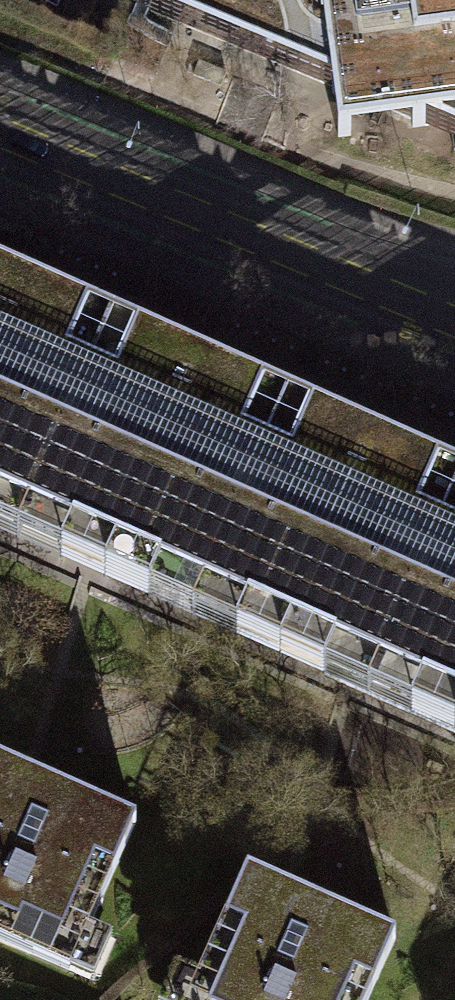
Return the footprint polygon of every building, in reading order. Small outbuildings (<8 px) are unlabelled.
[(331,87),(338,137),(426,126),(454,138),(454,0),(121,0),(331,87)] [(113,324),(0,273),(0,350),(85,387),(113,324)] [(449,472),(128,330),(113,324),(85,387),(101,394),(421,536),(454,551),(454,475),(449,472)] [(421,536),(101,394),(85,387),(0,350),(0,411),(62,438),(80,446),(398,587),(454,612),(454,551),(421,536)] [(27,518),(62,438),(0,411),(0,506),(27,518)] [(62,438),(27,518),(47,526),(362,666),(380,674),(375,687),(454,723),(454,612),(398,587),(80,446),(62,438)] [(0,764),(0,942),(69,972),(136,824),(27,776),(0,764)] [(247,874),(202,975),(166,958),(147,999),(369,999),(396,939),(287,891),(247,874)]
